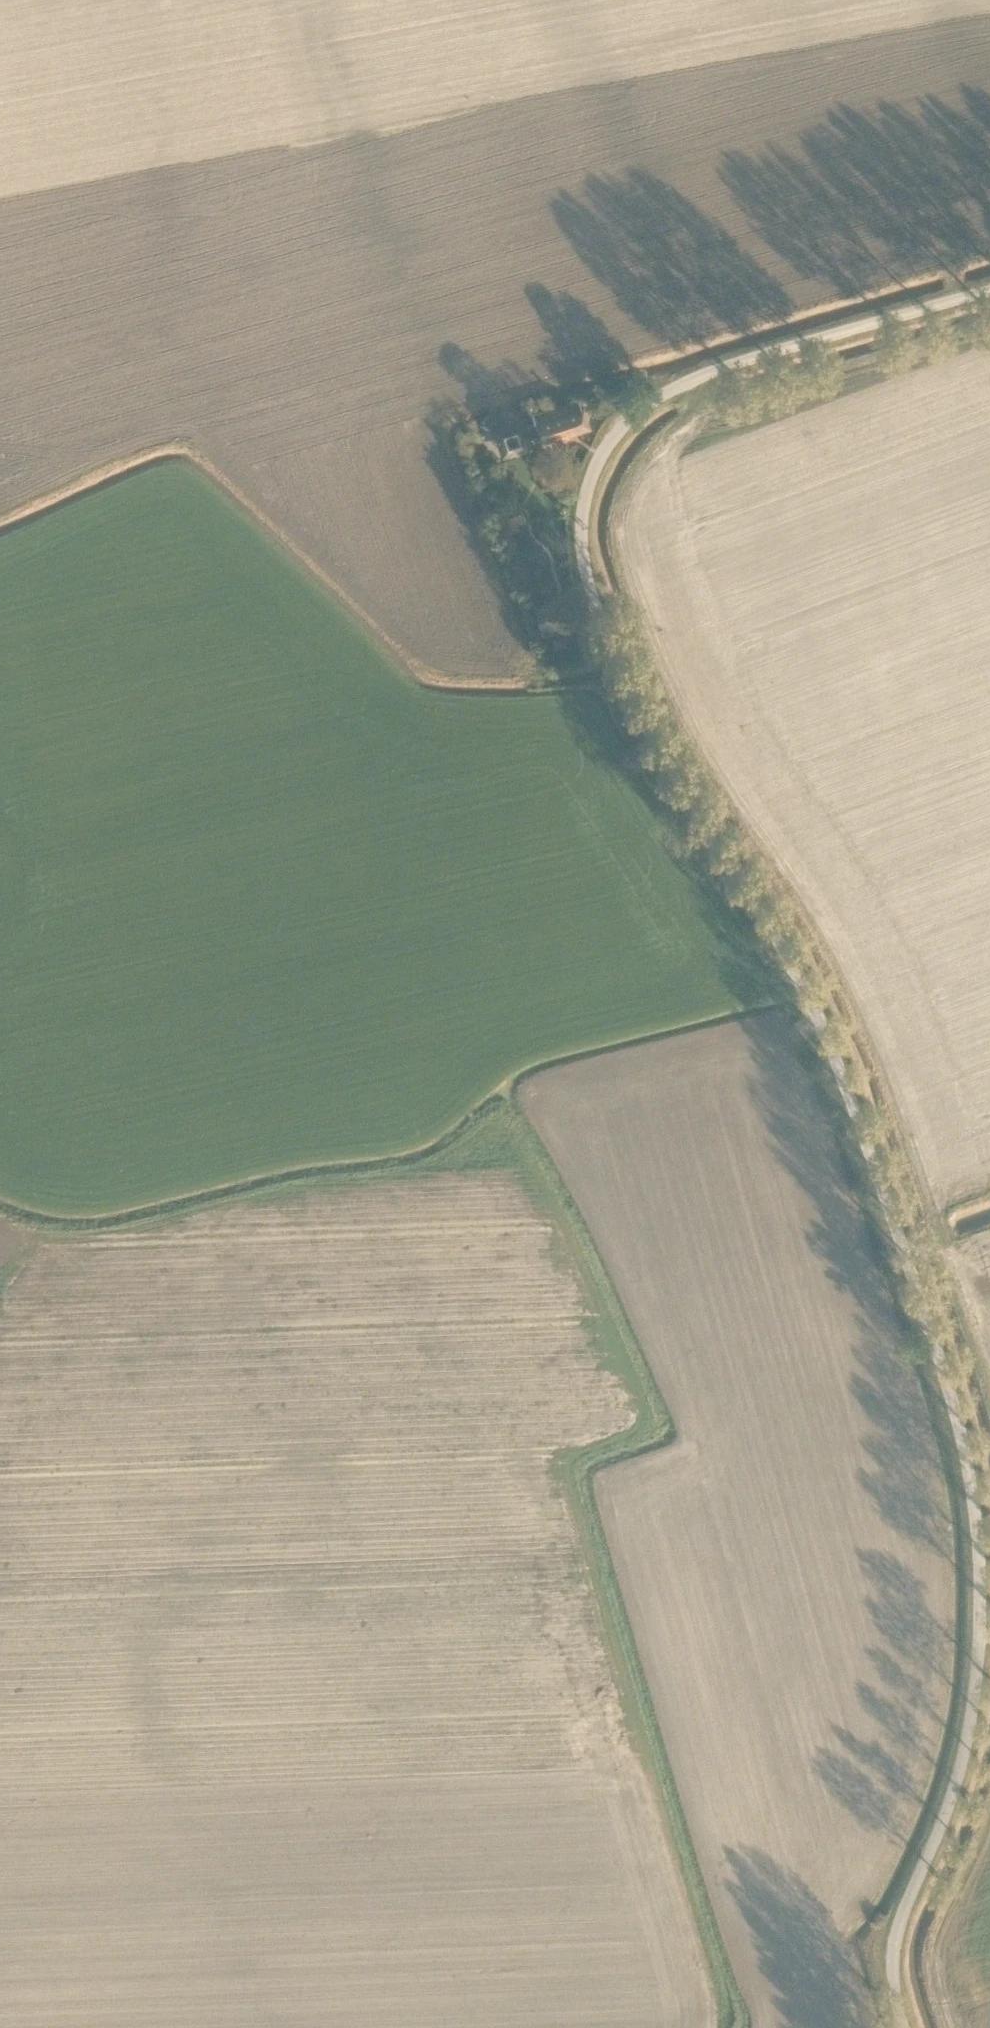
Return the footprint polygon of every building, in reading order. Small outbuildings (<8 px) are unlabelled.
[(627,389),(623,380),(611,384),(615,394),(627,389)] [(532,445),(530,437),(540,434),(542,442),(590,427),(584,407),(583,407),(580,400),(532,415),(534,423),(526,425),(524,418),(496,426),(502,446),(512,443),(514,451),(532,445)]
